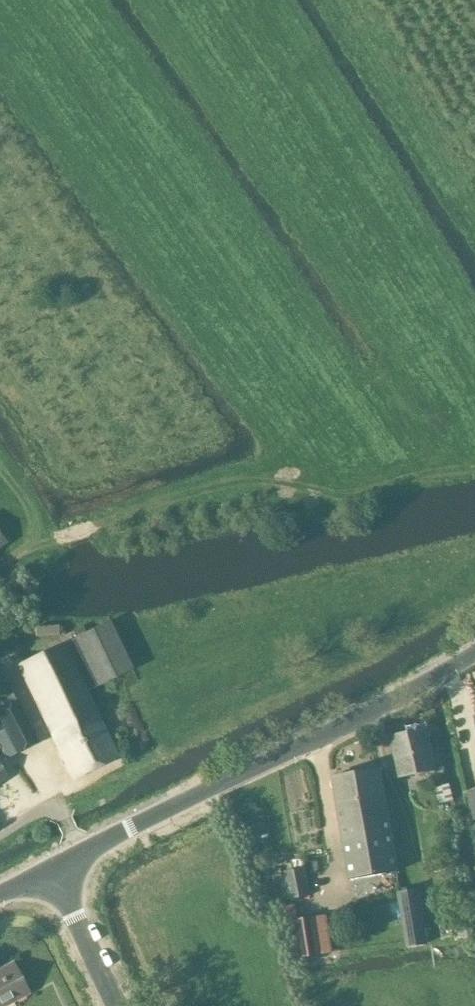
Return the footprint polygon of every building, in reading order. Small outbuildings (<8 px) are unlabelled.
[(86,691),(131,669),(109,622),(18,666),(51,734),(73,780),(119,758),(86,691)] [(38,742),(2,672),(0,673),(0,721),(4,729),(0,732),(0,744),(7,758),(38,742)] [(400,777),(437,769),(428,729),(391,737),(400,777)] [(9,777),(0,765),(0,783),(9,777)] [(334,776),(343,833),(373,828),(374,835),(392,832),(381,768),(334,776)] [(343,833),(352,880),(399,872),(392,832),(374,835),(373,828),(343,833)] [(291,898),(311,895),(306,868),(286,871),(291,898)] [(420,890),(398,893),(406,948),(428,944),(420,890)] [(311,912),(289,916),(296,949),(317,946),(311,912)] [(28,993),(12,964),(0,970),(0,1005),(4,1005),(28,993)]
